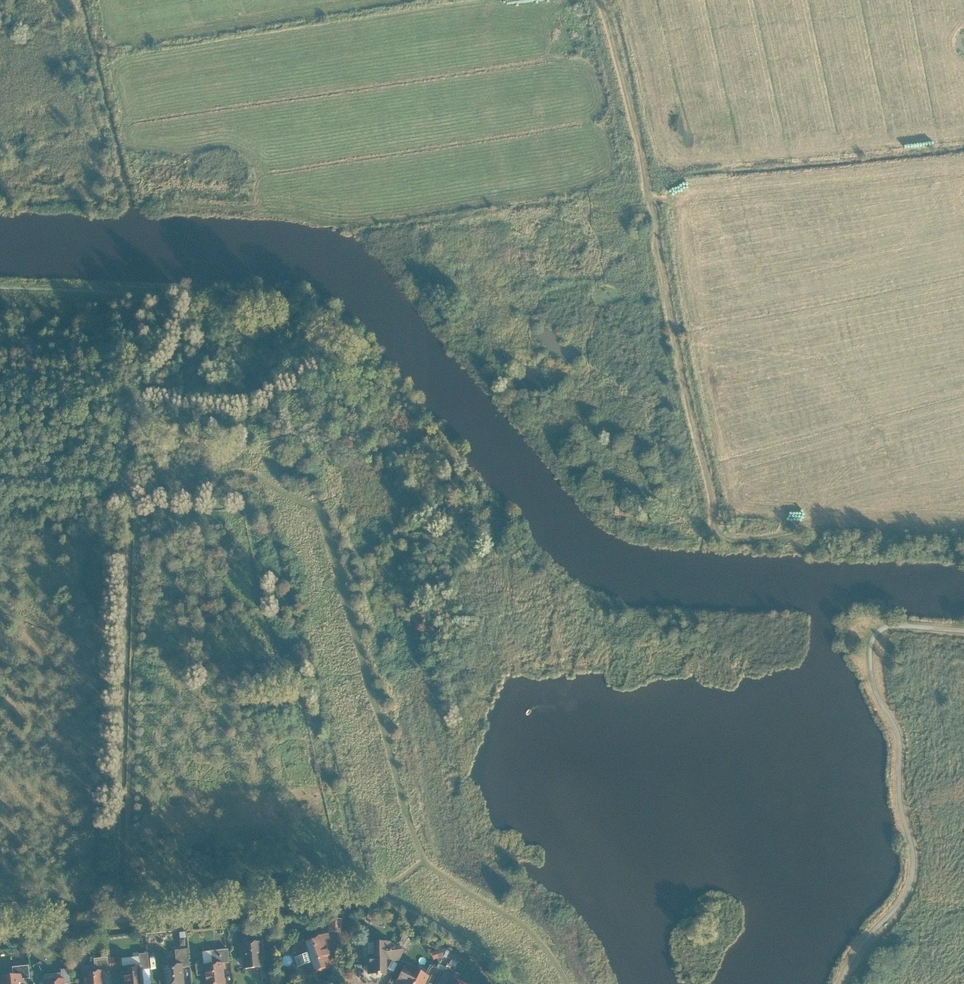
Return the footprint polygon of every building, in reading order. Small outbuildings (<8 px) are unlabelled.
[(331,917),(329,930),(341,931),(343,918),(331,917)] [(331,944),(327,931),(295,942),(299,954),(294,957),(297,967),(303,965),(306,975),(333,965),(327,945),(331,944)] [(261,940),(237,942),(239,958),(241,957),(242,968),(260,967),(259,955),(262,955),(261,940)] [(391,941),(372,940),(372,953),(367,954),(367,974),(385,974),(386,958),(390,958),(397,963),(405,949),(391,942),(391,941)] [(175,949),(177,963),(183,962),(183,966),(190,966),(188,948),(175,949)] [(212,950),(213,962),(223,961),(224,963),(230,962),(228,948),(212,950)] [(138,953),(140,964),(142,963),(143,969),(150,968),(148,952),(138,953)] [(94,957),(95,969),(103,969),(103,971),(109,970),(108,956),(94,957)] [(223,961),(213,962),(202,963),(204,983),(226,983),(224,963),(223,961)] [(162,965),(164,983),(184,983),(185,983),(183,966),(183,962),(177,963),(162,965)] [(123,983),(145,983),(143,969),(142,963),(140,964),(121,966),(123,983)] [(429,975),(425,973),(403,963),(395,983),(398,983),(425,983),(426,981),(429,975)] [(12,966),(13,974),(21,973),(22,978),(29,977),(28,964),(12,966)] [(425,973),(429,975),(426,981),(432,983),(436,983),(437,983),(443,970),(429,964),(425,973)] [(61,969),(62,978),(64,978),(65,982),(70,982),(69,968),(61,969)] [(103,969),(95,969),(82,971),(83,983),(105,983),(103,971),(103,969)] [(443,970),(437,983),(439,983),(447,983),(451,976),(452,977),(454,974),(443,969),(443,970)] [(22,978),(21,973),(13,974),(0,975),(0,983),(23,983),(22,978)]
